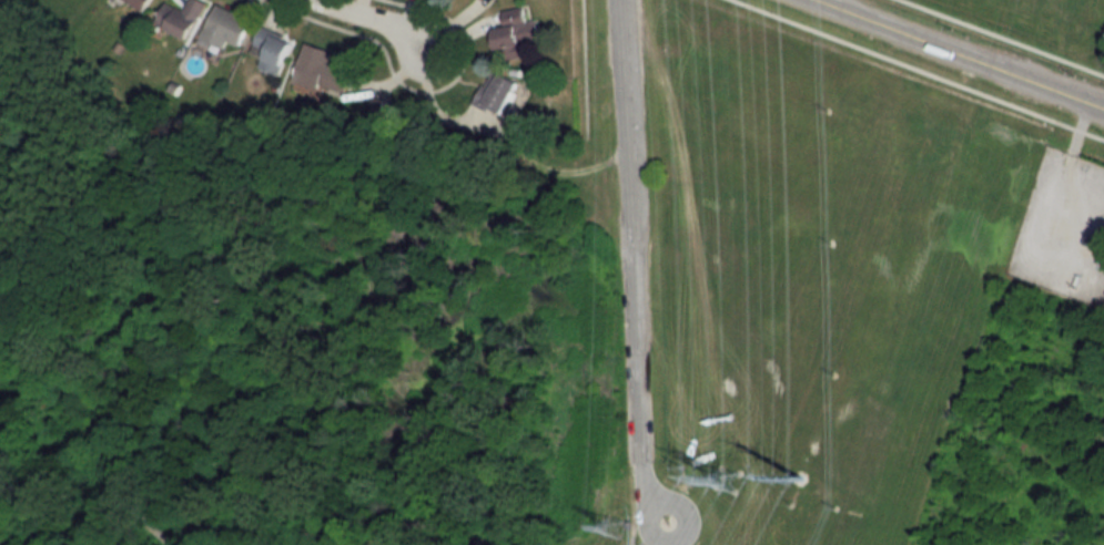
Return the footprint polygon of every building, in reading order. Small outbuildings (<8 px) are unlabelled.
[(151,0),(128,0),(145,10),(151,0)] [(206,0),(190,0),(185,10),(167,2),(157,22),(191,39),(209,2),(206,0)] [(203,36),(238,52),(253,21),(218,4),(203,36)] [(507,25),(497,26),(499,47),(542,41),(539,20),(530,21),(528,6),(505,9),(507,25)] [(253,54),(263,57),(260,68),(283,75),(294,37),(261,27),(253,54)] [(333,48),(305,43),(296,82),(348,93),(353,68),(330,64),(333,48)] [(478,98),(505,113),(523,82),(496,67),(478,98)]
